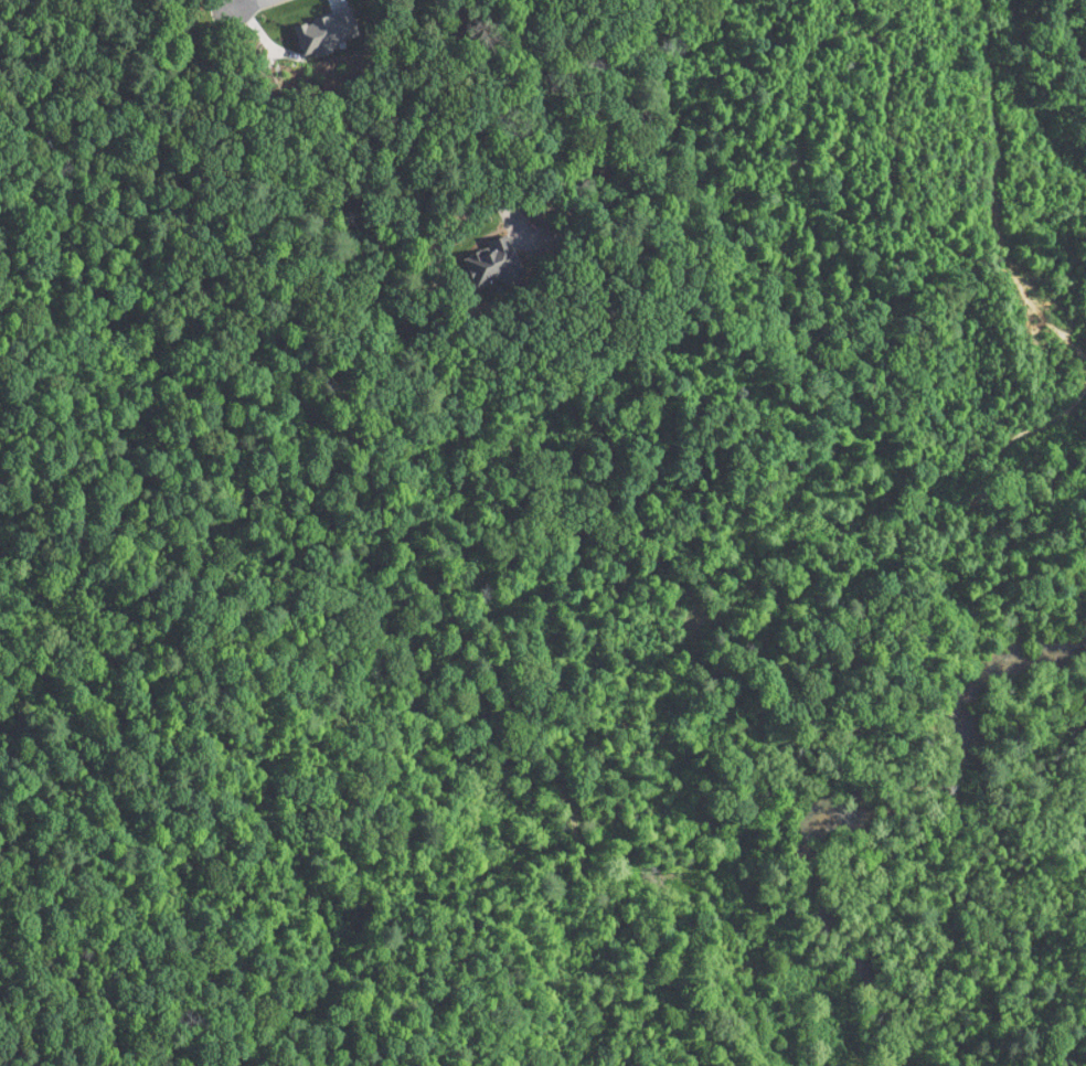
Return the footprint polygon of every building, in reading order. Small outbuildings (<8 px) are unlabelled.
[(519,276),(504,235),(458,253),(474,293),(519,276)]
